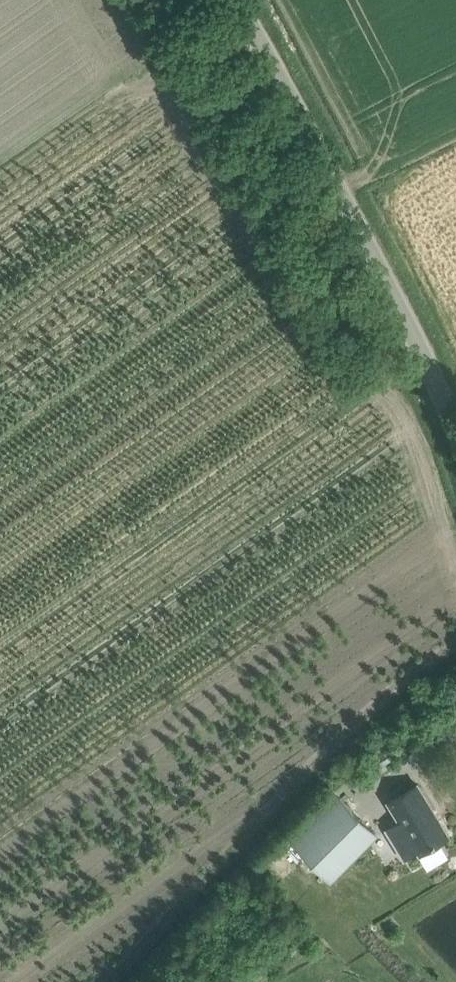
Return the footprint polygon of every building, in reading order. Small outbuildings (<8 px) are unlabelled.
[(405,862),(449,835),(418,784),(389,801),(401,821),(386,831),(405,862)] [(340,797),(294,844),(330,880),(331,880),(328,877),(374,831),(340,797)]
